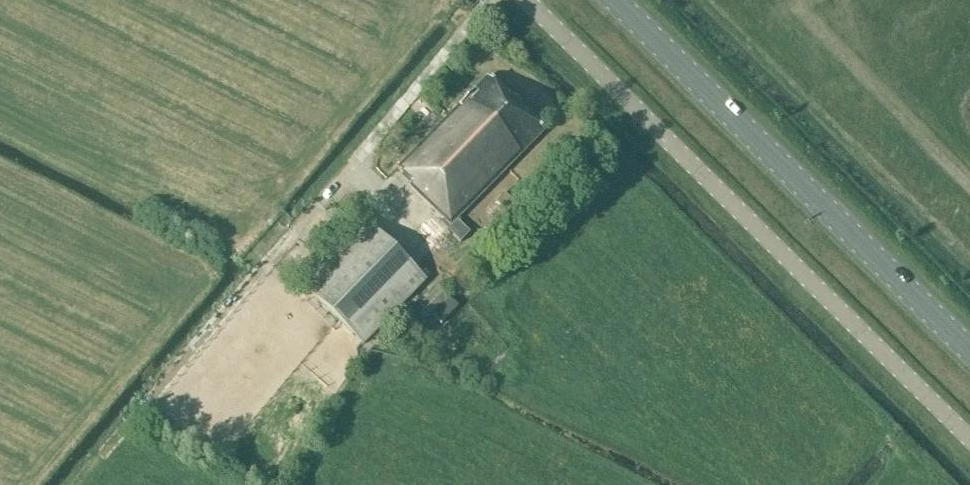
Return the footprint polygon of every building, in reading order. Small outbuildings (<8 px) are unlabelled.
[(542,132),(486,78),(397,169),(412,183),(409,187),(422,199),(419,202),(458,241),(472,227),(461,215),(542,132)] [(529,220),(512,202),(485,229),(502,246),(529,220)] [(363,344),(424,281),(363,220),(301,284),(363,344)] [(433,350),(466,314),(437,287),(420,306),(430,315),(414,333),(433,350)]
